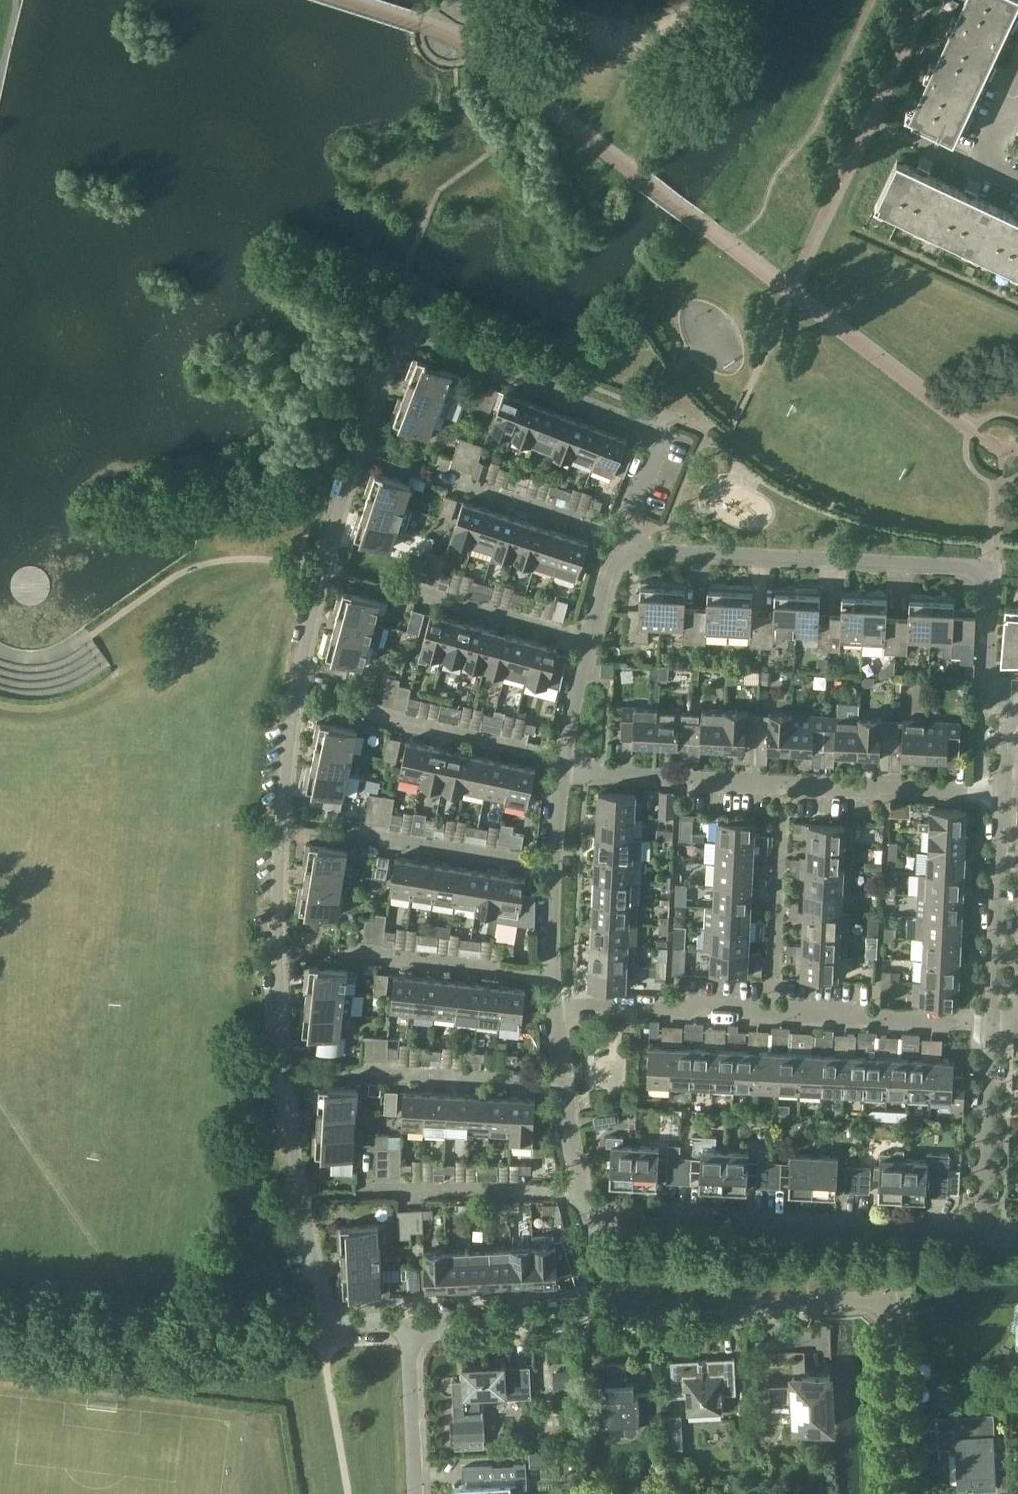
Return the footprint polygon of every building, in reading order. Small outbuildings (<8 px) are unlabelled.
[(999,44),(1008,26),(1013,28),(1012,29),(1017,31),(1017,17),(1013,14),(1017,4),(1017,0),(966,0),(959,15),(954,13),(951,21),(999,44)] [(991,62),(999,44),(951,21),(947,29),(951,31),(936,63),(932,61),(928,69),(977,92),(986,73),(990,76),(997,80),(1003,67),(996,63),(996,64),(991,62)] [(968,110),(977,92),(928,69),(924,77),(928,79),(914,111),(909,109),(905,117),(920,124),(918,129),(952,145),(963,121),(968,123),(967,124),(975,128),(981,115),(974,111),(973,112),(968,110)] [(923,231),(946,182),(928,174),(930,169),(931,169),(935,162),(921,156),(918,163),(919,164),(917,168),(898,159),(875,208),(883,212),(885,208),(917,223),(915,227),(923,231)] [(971,254),(994,205),(976,196),(978,191),(979,192),(982,184),(969,178),(966,186),(967,186),(964,191),(946,182),(923,231),(931,235),(933,230),(965,246),(963,250),(971,254)] [(1017,201),(1014,208),(1015,209),(1013,213),(994,205),(971,254),(979,257),(981,253),(1013,268),(1011,272),(1017,276),(1017,201)] [(968,263),(965,271),(972,275),(976,267),(968,263)] [(407,379),(410,380),(411,379),(446,393),(453,396),(457,397),(461,388),(457,386),(461,375),(415,357),(407,379)] [(410,380),(403,398),(403,399),(439,413),(446,415),(453,396),(446,393),(411,379),(410,380)] [(499,389),(488,385),(480,406),(492,411),(499,389)] [(526,399),(505,391),(492,426),(512,434),(526,399)] [(403,399),(403,398),(399,397),(391,419),(395,420),(394,423),(406,428),(407,425),(431,434),(439,413),(403,399)] [(546,407),(526,399),(512,434),(533,442),(546,407)] [(566,415),(546,407),(533,442),(553,450),(566,415)] [(553,450),(573,458),(587,423),(566,415),(553,450)] [(606,430),(587,423),(573,458),(593,465),(606,430)] [(627,438),(606,430),(593,465),(614,474),(615,471),(625,475),(634,452),(624,448),(627,438)] [(452,464),(463,468),(472,441),(460,438),(452,464)] [(477,468),(480,460),(484,445),(472,441),(463,468),(476,472),(477,468)] [(480,460),(477,468),(487,472),(490,464),(480,460)] [(485,479),(487,472),(477,468),(476,472),(475,476),(485,479)] [(365,494),(369,495),(369,493),(405,505),(412,484),(372,471),(365,494)] [(516,489),(521,474),(511,471),(506,486),(516,489)] [(526,492),(528,485),(531,477),(521,474),(516,489),(526,492)] [(550,493),(559,496),(562,487),(553,484),(550,493)] [(562,487),(559,496),(569,499),(572,490),(562,487)] [(369,495),(363,513),(362,514),(398,526),(406,529),(412,509),(405,507),(405,505),(369,493),(369,495)] [(459,499),(446,495),(439,517),(451,521),(459,499)] [(557,503),(567,506),(569,499),(559,496),(557,503)] [(603,501),(594,498),(591,506),(601,509),(603,501)] [(452,537),(474,544),(486,508),(464,501),(452,537)] [(474,544),(494,551),(506,515),(486,508),(474,544)] [(359,512),(352,534),(361,538),(392,547),(398,526),(362,514),(363,513),(359,512)] [(515,557),(527,522),(506,515),(494,551),(491,560),(499,562),(502,553),(515,557)] [(515,557),(535,564),(548,528),(527,522),(515,557)] [(545,567),(556,570),(557,567),(568,535),(548,528),(535,564),(545,567)] [(589,542),(568,535),(557,567),(556,570),(578,577),(581,567),(589,542)] [(424,543),(417,567),(415,577),(427,580),(434,553),(435,546),(424,543)] [(434,553),(427,580),(439,584),(442,571),(443,567),(446,556),(434,553)] [(442,571),(439,584),(438,586),(449,589),(453,574),(442,571)] [(470,595),(480,598),(483,582),(474,580),(470,595)] [(641,580),(641,590),(640,609),(629,609),(628,640),(649,641),(650,623),(662,623),(665,582),(641,580)] [(490,601),(494,585),(483,582),(480,598),(490,601)] [(683,642),(695,643),(697,606),(686,606),(687,583),(665,582),(662,623),(684,624),(683,642)] [(709,584),(708,594),(707,607),(697,606),(695,643),(706,644),(707,634),(729,635),(732,585),(709,584)] [(751,646),(762,646),(763,615),(753,615),(754,586),(732,585),(729,635),(751,636),(751,646)] [(776,587),(775,597),(774,616),(763,615),(762,646),(774,647),(774,641),(783,641),(784,629),(797,630),(800,588),(776,587)] [(818,649),(829,650),(831,619),(820,618),(821,590),(800,588),(797,630),(819,631),(818,649)] [(335,612),(338,613),(339,611),(375,621),(378,612),(382,613),(387,610),(389,602),(341,589),(335,612)] [(514,600),(523,602),(525,594),(516,591),(514,600)] [(831,611),(831,619),(829,650),(840,651),(841,632),(864,633),(866,592),(843,591),(842,612),(831,611)] [(889,593),(866,592),(864,633),(886,634),(885,653),(897,653),(899,616),(888,615),(889,593)] [(534,605),(536,597),(525,594),(523,602),(534,605)] [(899,616),(897,653),(908,654),(909,636),(932,637),(934,595),(910,594),(909,616),(899,616)] [(943,655),(961,656),(961,662),(974,663),(977,608),(961,608),(961,614),(955,613),(956,596),(934,595),(932,637),(943,637),(943,655)] [(568,605),(558,603),(556,611),(565,614),(568,605)] [(1006,606),(1001,659),(1017,659),(1017,607),(1006,606)] [(426,612),(414,609),(407,631),(420,634),(426,612)] [(339,611),(338,613),(333,631),(333,633),(369,642),(375,621),(339,611)] [(443,656),(453,619),(432,614),(422,650),(443,656)] [(464,661),(474,625),(453,619),(443,656),(464,661)] [(485,667),(495,631),(474,625),(464,661),(485,667)] [(333,633),(333,631),(330,630),(323,653),(330,655),(327,668),(343,673),(343,676),(347,677),(352,661),(363,664),(369,642),(333,633)] [(506,673),(516,636),(495,631),(485,667),(506,673)] [(527,678),(536,642),(516,636),(506,673),(527,678)] [(559,648),(536,642),(527,678),(549,684),(559,648)] [(759,669),(760,660),(747,660),(747,669),(759,669)] [(614,662),(603,661),(602,673),(614,674),(614,662)] [(652,665),(651,682),(652,683),(659,683),(659,679),(660,665),(652,665)] [(660,665),(659,679),(668,679),(669,665),(660,665)] [(976,679),(976,668),(965,667),(965,678),(976,679)] [(727,671),(727,682),(736,682),(736,672),(727,671)] [(801,682),(805,678),(805,672),(795,671),(795,682),(801,682)] [(862,675),(862,685),(874,686),(874,676),(862,675)] [(389,676),(383,704),(395,706),(400,684),(401,678),(389,676)] [(896,679),(895,689),(907,690),(907,680),(896,679)] [(412,687),(400,684),(395,706),(407,709),(410,696),(412,687)] [(410,696),(407,709),(407,712),(417,714),(421,699),(410,696)] [(440,712),(450,714),(452,706),(442,704),(440,712)] [(460,723),(461,716),(463,708),(452,706),(450,714),(449,721),(460,723)] [(634,743),(656,744),(658,707),(635,706),(635,708),(624,707),(622,735),(629,736),(628,743),(634,743)] [(680,738),(690,739),(691,711),(681,710),(681,708),(658,707),(656,744),(679,746),(680,738)] [(701,747),(724,748),(725,710),(702,709),(702,711),(691,711),(690,739),(701,739),(701,747)] [(747,741),(757,742),(759,714),(748,713),(748,711),(725,710),(724,748),(747,749),(747,741)] [(449,721),(450,714),(440,712),(439,719),(449,721)] [(757,742),(768,743),(768,750),(791,751),(793,714),(770,712),(769,714),(759,714),(757,742)] [(491,730),(495,715),(485,713),(482,728),(491,730)] [(816,715),(793,714),(791,751),(814,752),(814,745),(825,745),(826,717),(816,717),(816,715)] [(502,732),(503,725),(505,717),(495,715),(491,730),(502,732)] [(837,718),(826,717),(825,745),(836,746),(835,754),(858,755),(860,717),(837,716),(837,718)] [(883,718),(860,717),(858,755),(881,756),(881,748),(892,749),(894,721),(882,720),(883,718)] [(904,721),(894,721),(892,749),(903,749),(902,757),(926,758),(927,720),(904,719),(904,721)] [(950,721),(927,720),(926,758),(948,759),(948,751),(960,752),(961,724),(950,723),(950,721)] [(313,744),(317,745),(317,743),(354,752),(358,730),(318,721),(313,744)] [(537,724),(527,722),(525,730),(535,732),(537,724)] [(402,739),(389,736),(384,758),(397,761),(402,739)] [(421,782),(429,745),(408,740),(400,777),(421,782)] [(317,743),(317,745),(313,764),(349,773),(354,752),(317,743)] [(450,750),(429,745),(421,782),(442,786),(450,750)] [(464,791),(472,754),(450,750),(442,786),(464,791)] [(493,759),(472,754),(464,791),(485,796),(488,777),(493,759)] [(506,800),(514,763),(493,759),(488,777),(485,796),(506,800)] [(349,773),(313,764),(308,763),(303,786),(314,788),(313,789),(327,792),(324,805),(341,809),(345,792),(357,795),(361,776),(349,773)] [(537,768),(514,763),(506,800),(529,805),(537,768)] [(676,791),(660,790),(659,816),(675,817),(676,791)] [(598,814),(635,816),(636,793),(599,791),(598,814)] [(371,793),(366,821),(379,823),(383,795),(371,793)] [(395,797),(383,795),(379,823),(391,825),(392,821),(393,813),(395,797)] [(900,814),(900,805),(891,805),(891,814),(900,814)] [(929,829),(929,830),(966,831),(967,809),(931,808),(930,821),(919,821),(919,829),(929,829)] [(393,813),(392,821),(402,823),(403,814),(393,813)] [(634,837),(635,816),(598,814),(597,835),(634,837)] [(434,835),(435,828),(436,820),(426,818),(423,833),(434,835)] [(694,819),(681,818),(680,839),(693,840),(694,819)] [(719,819),(718,841),(754,843),(760,843),(761,835),(755,834),(756,821),(719,819)] [(436,820),(435,828),(434,835),(444,836),(446,821),(436,820)] [(794,831),(802,832),(803,823),(794,822),(794,831)] [(515,825),(502,823),(499,843),(523,846),(525,834),(513,832),(515,825)] [(809,833),(808,846),(845,847),(853,848),(854,825),(803,823),(802,832),(802,833),(809,833)] [(469,825),(467,833),(466,840),(476,841),(479,826),(469,825)] [(479,826),(476,841),(487,843),(489,828),(479,826)] [(657,838),(659,838),(665,839),(673,839),(673,830),(665,830),(665,829),(657,828),(657,838)] [(929,830),(928,851),(965,853),(966,831),(929,830)] [(634,837),(597,835),(596,857),(642,859),(644,837),(634,837)] [(761,835),(760,843),(769,844),(770,835),(761,835)] [(673,839),(665,839),(659,838),(658,846),(673,847),(673,839)] [(717,863),(753,865),(754,843),(718,841),(717,863)] [(898,842),(889,841),(889,850),(898,850),(898,842)] [(303,866),(307,867),(308,865),(345,871),(348,850),(307,843),(303,866)] [(769,852),(769,844),(760,843),(760,852),(769,852)] [(853,848),(845,847),(808,846),(808,859),(801,858),(801,867),(807,867),(844,869),(852,869),(853,848)] [(897,859),(898,850),(889,850),(889,858),(897,859)] [(928,851),(927,872),(927,873),(964,875),(965,853),(928,851)] [(391,856),(378,854),(374,876),(387,878),(391,856)] [(415,886),(419,861),(396,857),(390,894),(413,898),(415,886)] [(641,881),(642,859),(596,857),(595,879),(641,881)] [(793,858),(792,867),(801,867),(801,858),(793,858)] [(440,864),(419,861),(415,886),(413,898),(434,901),(440,864)] [(882,871),(882,862),(873,862),(872,870),(882,871)] [(752,886),(753,865),(717,863),(716,884),(752,886)] [(456,905),(462,868),(440,864),(434,901),(456,905)] [(341,892),(341,893),(347,894),(349,879),(352,880),(353,873),(345,871),(308,865),(307,867),(304,886),(304,887),(341,892)] [(801,875),(801,867),(792,867),(792,875),(801,875)] [(852,869),(844,869),(807,867),(801,867),(801,875),(807,875),(806,889),(843,891),(843,890),(851,891),(852,869)] [(483,871),(462,868),(456,905),(477,908),(483,871)] [(498,912),(505,875),(483,871),(477,908),(498,912)] [(963,896),(964,875),(927,873),(927,872),(919,872),(918,894),(963,896)] [(663,873),(663,882),(671,882),(672,873),(663,873)] [(526,878),(505,875),(498,912),(497,920),(536,927),(536,895),(524,893),(526,878)] [(759,878),(758,886),(767,887),(767,878),(759,878)] [(595,879),(594,900),(638,902),(640,902),(641,881),(595,879)] [(868,880),(867,891),(880,892),(881,881),(868,880)] [(671,882),(663,882),(662,890),(671,890),(671,882)] [(714,906),(751,908),(752,886),(716,884),(714,905),(714,906)] [(887,893),(896,893),(896,885),(887,884),(887,893)] [(341,893),(341,892),(304,887),(304,886),(300,885),(297,908),(338,915),(341,893)] [(767,895),(767,887),(758,886),(758,895),(767,895)] [(843,891),(806,889),(805,910),(841,912),(842,912),(843,891)] [(895,902),(896,893),(887,893),(887,901),(895,902)] [(918,894),(917,916),(962,918),(963,896),(918,894)] [(637,923),(638,902),(594,900),(593,922),(630,923),(637,923)] [(790,910),(799,910),(800,901),(791,901),(790,910)] [(676,914),(676,915),(686,916),(686,904),(676,904),(676,914)] [(751,908),(714,906),(714,905),(706,905),(705,927),(750,929),(751,908)] [(841,912),(805,910),(799,910),(790,910),(790,918),(805,919),(804,932),(840,934),(849,934),(850,912),(842,912),(841,912)] [(372,941),(384,942),(386,930),(387,914),(375,912),(374,918),(372,941)] [(661,916),(660,925),(669,925),(670,916),(661,916)] [(924,937),(924,938),(961,939),(962,918),(917,916),(916,937),(924,937)] [(372,941),(374,918),(362,917),(359,939),(372,941)] [(756,921),(756,930),(765,930),(765,921),(756,921)] [(593,922),(592,944),(628,945),(629,945),(630,923),(593,922)] [(669,925),(660,925),(660,933),(669,933),(669,925)] [(705,927),(704,949),(749,951),(750,929),(705,927)] [(894,928),(885,927),(885,936),(894,936),(894,928)] [(386,930),(384,942),(384,945),(395,946),(396,931),(386,930)] [(764,938),(765,930),(756,930),(756,938),(764,938)] [(840,934),(804,932),(803,945),(788,944),(788,953),(803,953),(840,955),(848,955),(849,934),(840,934)] [(417,948),(427,949),(429,935),(429,934),(419,933),(417,948)] [(440,935),(429,934),(429,935),(427,949),(438,950),(440,935)] [(893,945),(894,936),(885,936),(885,944),(893,945)] [(460,953),(470,954),(472,939),(462,938),(460,953)] [(686,948),(687,938),(675,938),(674,948),(686,948)] [(924,938),(923,959),(960,961),(961,939),(924,938)] [(482,940),(472,939),(470,954),(480,955),(482,940)] [(515,944),(505,943),(504,951),(514,952),(515,944)] [(627,967),(627,966),(635,966),(636,945),(629,945),(628,945),(592,944),(591,965),(627,967)] [(685,974),(686,948),(674,948),(674,947),(672,973),(685,974)] [(748,973),(749,951),(704,949),(712,950),(711,971),(748,973)] [(803,953),(788,953),(788,961),(802,962),(802,976),(839,978),(840,955),(803,953)] [(659,959),(658,968),(667,969),(667,960),(659,959)] [(960,961),(923,959),(922,981),(959,982),(960,961)] [(309,987),(346,991),(356,992),(358,970),(348,969),(307,965),(304,988),(309,989),(309,987)] [(626,989),(627,967),(591,965),(590,987),(626,989)] [(763,966),(754,965),(754,974),(762,974),(763,966)] [(667,969),(658,968),(658,976),(666,977),(667,969)] [(892,971),(883,971),(883,979),(891,979),(892,971)] [(390,974),(377,972),(374,994),(387,996),(390,974)] [(391,1012),(414,1014),(418,977),(396,974),(391,1012)] [(414,1014),(435,1016),(439,979),(418,977),(414,1014)] [(435,1016),(457,1019),(461,982),(439,979),(435,1016)] [(891,988),(891,979),(883,979),(882,987),(891,988)] [(958,1005),(959,982),(922,981),(915,980),(914,1003),(958,1005)] [(457,1019),(478,1021),(480,1008),(482,984),(461,982),(457,1019)] [(478,1021),(500,1023),(504,986),(482,984),(480,1008),(478,1021)] [(526,989),(504,986),(500,1023),(522,1026),(526,989)] [(309,989),(306,1008),(306,1009),(343,1013),(346,991),(309,987),(309,989)] [(302,1008),(300,1031),(322,1033),(320,1049),(339,1051),(343,1013),(306,1009),(306,1008),(302,1008)] [(659,1036),(660,1027),(660,1021),(651,1021),(650,1035),(659,1036)] [(685,1037),(695,1038),(696,1022),(686,1021),(685,1037)] [(696,1022),(695,1038),(703,1038),(704,1022),(696,1022)] [(729,1039),(738,1039),(738,1031),(739,1031),(739,1024),(729,1024),(729,1039)] [(772,1041),(781,1042),(781,1033),(782,1026),(772,1026),(772,1041)] [(781,1042),(789,1042),(790,1042),(790,1027),(782,1026),(781,1033),(781,1042)] [(824,1035),(825,1035),(825,1044),(833,1044),(834,1029),(825,1029),(824,1035)] [(739,1031),(738,1031),(738,1039),(746,1040),(747,1031),(739,1031)] [(859,1046),(868,1046),(868,1031),(860,1031),(859,1046)] [(877,1032),(868,1031),(868,1046),(876,1047),(877,1032)] [(911,1048),(912,1040),(912,1033),(903,1032),(902,1048),(911,1048)] [(911,1048),(920,1049),(920,1033),(912,1033),(912,1040),(911,1048)] [(364,1035),(362,1058),(375,1058),(376,1036),(364,1035)] [(816,1044),(825,1044),(825,1035),(824,1035),(817,1035),(816,1044)] [(389,1037),(376,1036),(375,1058),(388,1059),(388,1055),(389,1047),(389,1037)] [(671,1083),(672,1047),(650,1046),(648,1082),(671,1083)] [(389,1047),(388,1055),(399,1056),(399,1047),(389,1047)] [(693,1085),(694,1048),(672,1047),(671,1083),(693,1085)] [(694,1048),(693,1085),(715,1086),(716,1049),(694,1048)] [(421,1057),(432,1058),(432,1049),(422,1049),(421,1057)] [(442,1058),(442,1050),(432,1049),(432,1058),(442,1058)] [(736,1087),(738,1050),(716,1049),(715,1086),(736,1087)] [(757,1088),(759,1051),(738,1050),(736,1087),(757,1088)] [(465,1060),(475,1060),(476,1052),(465,1051),(465,1060)] [(779,1089),(780,1052),(759,1051),(757,1088),(779,1089)] [(485,1061),(486,1052),(476,1052),(475,1060),(482,1060),(485,1061)] [(801,1090),(802,1053),(780,1052),(779,1089),(801,1090)] [(823,1091),(824,1054),(802,1053),(801,1090),(823,1091)] [(519,1054),(508,1054),(508,1062),(518,1063),(519,1054)] [(845,1092),(846,1055),(824,1054),(823,1091),(845,1092)] [(866,1093),(867,1056),(846,1055),(845,1092),(866,1093)] [(888,1094),(889,1058),(867,1056),(866,1093),(888,1094)] [(909,1095),(911,1059),(889,1058),(888,1094),(909,1095)] [(931,1096),(932,1060),(911,1059),(909,1095),(931,1096)] [(464,1070),(475,1070),(475,1060),(465,1060),(464,1070)] [(966,1075),(954,1074),(955,1061),(932,1060),(931,1096),(952,1097),(951,1108),(964,1109),(966,1075)] [(315,1109),(319,1110),(319,1108),(357,1111),(358,1089),(316,1086),(315,1109)] [(399,1091),(386,1090),(385,1112),(398,1113),(399,1091)] [(425,1130),(427,1092),(405,1091),(403,1129),(425,1130)] [(448,1094),(427,1092),(425,1130),(447,1131),(448,1094)] [(448,1094),(447,1131),(468,1132),(470,1095),(448,1094)] [(468,1132),(490,1134),(491,1126),(492,1096),(470,1095),(468,1132)] [(491,1126),(490,1134),(511,1135),(512,1135),(513,1097),(492,1096),(491,1126)] [(536,1098),(513,1097),(512,1135),(511,1135),(511,1145),(533,1147),(534,1136),(536,1098)] [(319,1110),(318,1129),(318,1131),(355,1133),(357,1111),(319,1108),(319,1110)] [(620,1123),(618,1110),(592,1114),(594,1127),(620,1123)] [(318,1131),(318,1129),(314,1129),(313,1153),(333,1154),(332,1172),(353,1173),(355,1147),(355,1133),(318,1131)] [(636,1145),(624,1145),(624,1136),(607,1135),(607,1145),(612,1146),(610,1184),(635,1185),(636,1145)] [(726,1150),(716,1150),(717,1136),(702,1135),(702,1138),(694,1138),(694,1151),(701,1152),(700,1188),(724,1189),(726,1150)] [(667,1182),(680,1182),(681,1156),(681,1144),(669,1144),(667,1182)] [(660,1147),(636,1145),(635,1185),(658,1186),(660,1147)] [(389,1176),(389,1147),(376,1147),(376,1176),(389,1176)] [(402,1147),(389,1147),(389,1176),(402,1176),(402,1172),(402,1163),(402,1147)] [(769,1187),(770,1161),(771,1149),(758,1148),(756,1186),(769,1187)] [(879,1197),(903,1198),(905,1159),(904,1159),(905,1149),(897,1149),(892,1153),(881,1152),(879,1197)] [(750,1151),(726,1150),(724,1189),(748,1191),(750,1151)] [(905,1159),(903,1198),(927,1200),(927,1190),(936,1191),(935,1195),(948,1196),(950,1153),(927,1152),(927,1160),(905,1159)] [(814,1194),(815,1154),(791,1153),(789,1193),(814,1194)] [(839,1155),(815,1154),(814,1194),(837,1195),(839,1155)] [(693,1157),(681,1156),(680,1182),(692,1183),(693,1157)] [(770,1161),(769,1187),(781,1187),(782,1162),(770,1161)] [(402,1163),(402,1172),(412,1172),(412,1163),(402,1163)] [(445,1172),(445,1164),(435,1164),(435,1179),(446,1179),(446,1172),(445,1172)] [(456,1164),(445,1164),(445,1172),(446,1172),(456,1172),(456,1164)] [(478,1180),(489,1180),(489,1164),(478,1164),(478,1180)] [(499,1164),(489,1164),(489,1180),(499,1180),(499,1164)] [(532,1164),(522,1164),(522,1172),(532,1172),(532,1164)] [(846,1191),(859,1191),(860,1165),(847,1165),(846,1191)] [(860,1165),(859,1191),(870,1192),(872,1166),(860,1165)] [(457,1212),(467,1212),(467,1203),(457,1203),(457,1212)] [(477,1212),(477,1203),(467,1203),(467,1212),(477,1212)] [(500,1212),(510,1212),(510,1204),(500,1204),(500,1212)] [(520,1212),(520,1204),(510,1204),(510,1212),(520,1212)] [(554,1204),(544,1204),(544,1212),(554,1212),(554,1204)] [(434,1208),(423,1209),(424,1217),(434,1217),(434,1208)] [(398,1210),(399,1238),(412,1238),(412,1231),(411,1209),(398,1210)] [(423,1209),(411,1209),(412,1231),(424,1231),(424,1217),(423,1209)] [(339,1250),(343,1249),(343,1248),(381,1247),(392,1246),(391,1224),(338,1226),(339,1250)] [(555,1240),(556,1245),(534,1246),(536,1283),(558,1282),(558,1275),(573,1270),(564,1239),(555,1240)] [(512,1247),(514,1284),(536,1283),(534,1246),(512,1247)] [(382,1268),(381,1247),(343,1248),(343,1249),(344,1269),(344,1270),(382,1268)] [(512,1247),(491,1248),(492,1286),(514,1284),(512,1247)] [(469,1249),(471,1287),(492,1286),(491,1248),(469,1249)] [(449,1288),(471,1287),(469,1249),(447,1250),(449,1288)] [(447,1250),(425,1251),(427,1289),(449,1288),(447,1250)] [(802,1262),(802,1274),(814,1273),(814,1261),(802,1262)] [(421,1289),(420,1267),(407,1267),(408,1290),(421,1289)] [(382,1279),(382,1268),(344,1270),(344,1269),(340,1269),(341,1293),(390,1290),(390,1278),(382,1279)] [(673,1396),(687,1395),(688,1413),(724,1411),(723,1394),(737,1393),(735,1357),(707,1359),(707,1361),(700,1361),(700,1359),(671,1360),(673,1396)] [(634,1383),(628,1383),(627,1363),(620,1363),(614,1362),(596,1365),(597,1386),(607,1385),(607,1395),(604,1395),(603,1395),(592,1396),(593,1424),(626,1422),(626,1427),(628,1429),(631,1431),(635,1431),(638,1429),(640,1426),(640,1421),(652,1421),(651,1393),(638,1393),(635,1393),(634,1383)] [(916,1362),(918,1384),(917,1385),(918,1388),(919,1390),(922,1392),(925,1391),(926,1391),(933,1391),(931,1365),(928,1362),(916,1362)] [(484,1416),(483,1394),(497,1393),(498,1398),(532,1396),(530,1365),(507,1366),(506,1364),(462,1366),(463,1380),(453,1380),(455,1417),(451,1417),(452,1440),(456,1440),(456,1448),(485,1446),(485,1438),(486,1438),(485,1416),(484,1416)] [(554,1370),(554,1388),(576,1387),(575,1369),(554,1370)] [(772,1429),(833,1426),(831,1374),(793,1376),(794,1381),(770,1382),(772,1429)] [(667,1413),(668,1426),(680,1425),(679,1413),(667,1413)] [(938,1416),(939,1448),(949,1447),(950,1453),(961,1453),(962,1481),(973,1480),(974,1490),(998,1489),(996,1462),(994,1462),(993,1446),(996,1446),(994,1413),(938,1416)] [(1010,1436),(1010,1450),(1017,1450),(1017,1440),(1017,1435),(1010,1436)] [(512,1487),(528,1486),(527,1464),(463,1467),(464,1485),(456,1485),(456,1493),(512,1493),(512,1487)]
